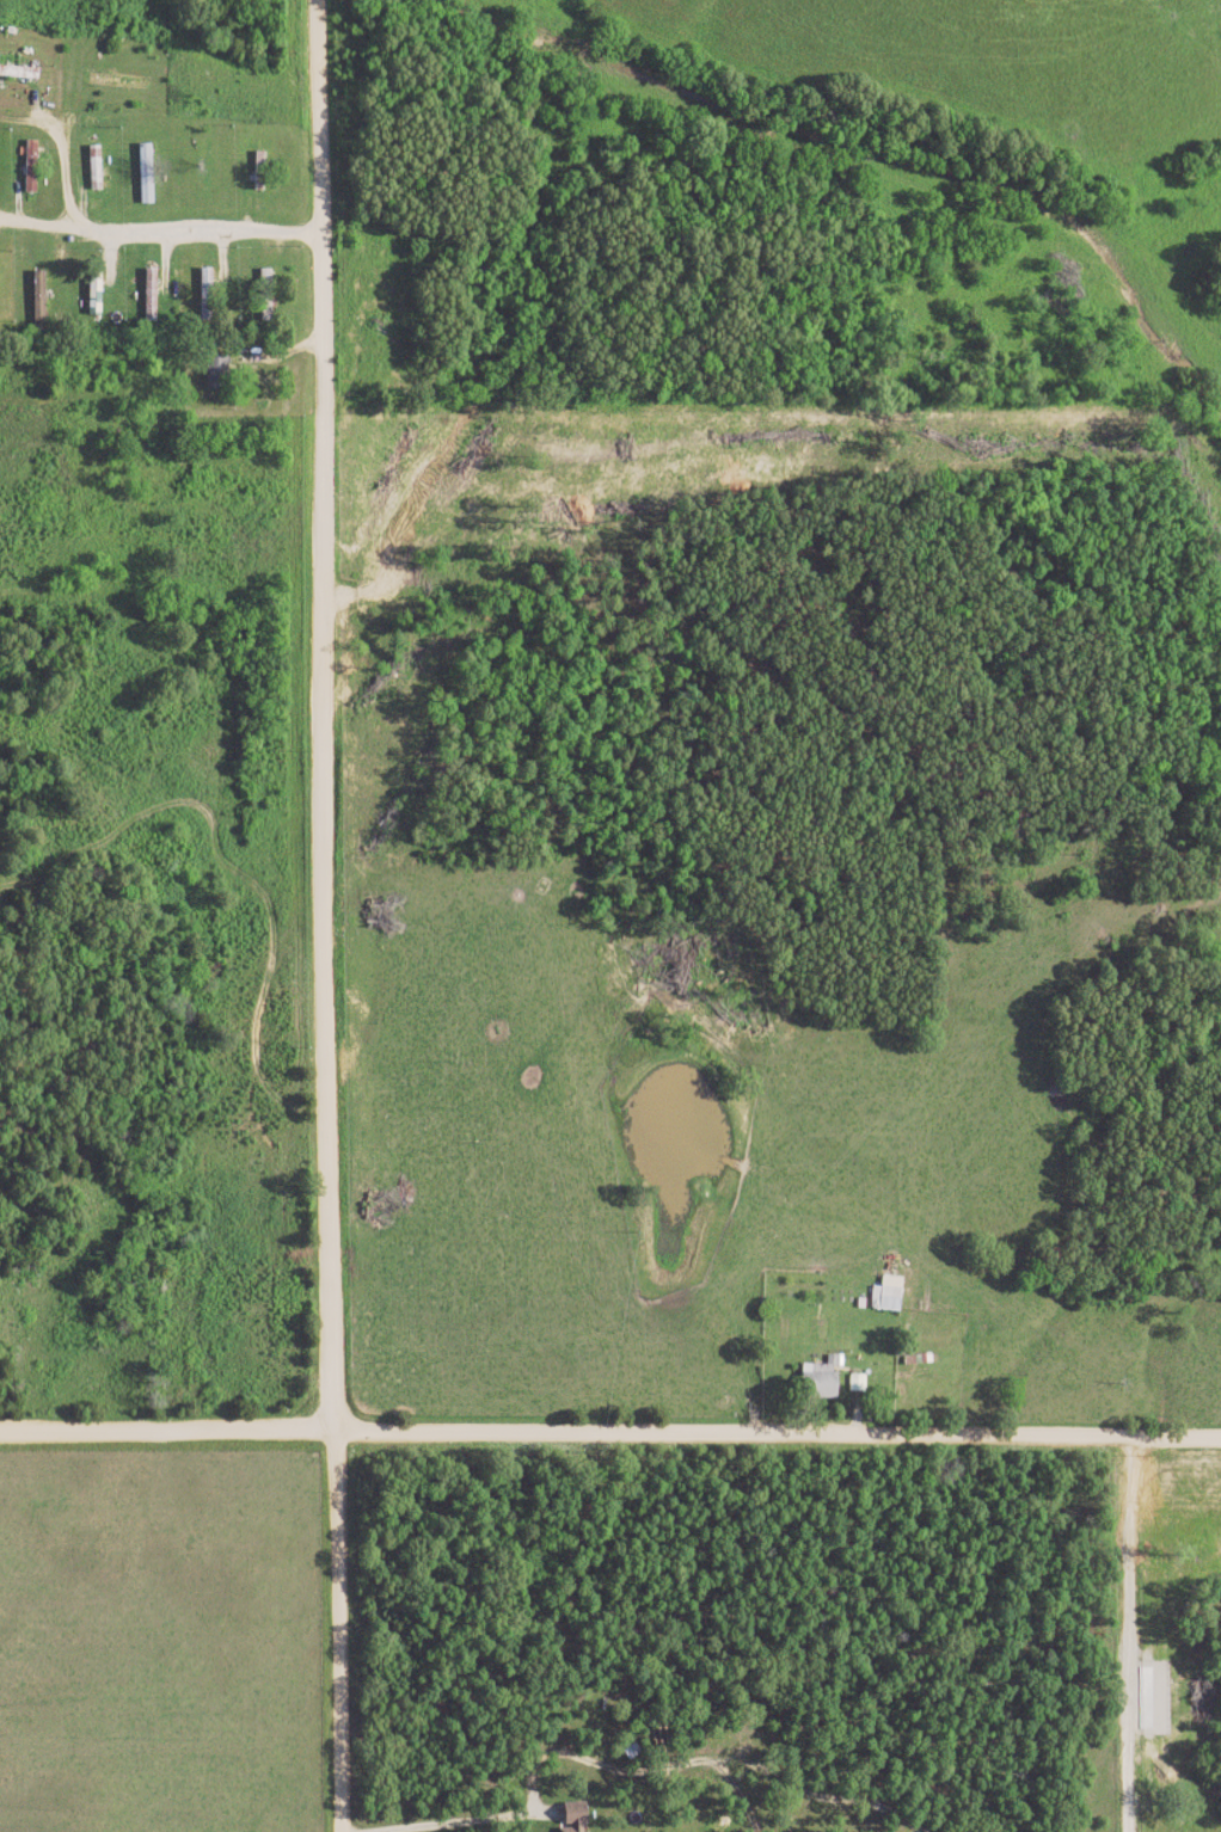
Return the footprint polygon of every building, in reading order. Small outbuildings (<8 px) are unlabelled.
[(100,147),(89,148),(90,190),(102,190),(100,147)] [(559,1831),(588,1831),(587,1803),(563,1804),(564,1829),(558,1829),(559,1831)]
